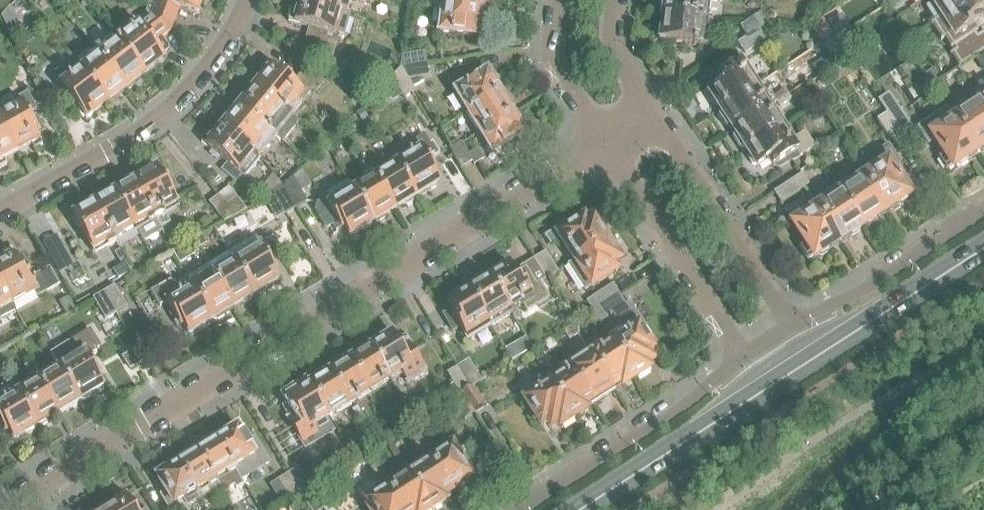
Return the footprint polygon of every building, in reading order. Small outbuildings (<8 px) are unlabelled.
[(203,0),(157,0),(155,6),(149,4),(147,11),(145,12),(171,32),(171,31),(179,10),(197,17),(203,0)] [(344,36),(350,14),(349,14),(334,9),(302,0),(298,14),(291,13),(288,23),(315,31),(310,49),(333,56),(340,35),(344,36)] [(353,0),(302,0),(334,9),(349,14),(353,0)] [(485,0),(435,0),(434,8),(444,9),(481,13),(481,6),(484,3),(485,0)] [(707,0),(661,0),(661,5),(664,5),(662,14),(704,20),(707,0)] [(968,0),(928,0),(931,5),(926,9),(934,22),(968,0)] [(983,14),(983,0),(968,0),(934,22),(944,36),(950,32),(957,44),(983,27),(983,26),(979,17),(983,14)] [(25,33),(10,7),(2,18),(14,39),(25,33)] [(481,26),(482,19),(480,15),(481,13),(444,9),(440,33),(477,38),(478,30),(481,26)] [(169,47),(162,39),(171,32),(145,12),(139,17),(143,22),(139,25),(138,24),(117,39),(145,75),(165,59),(162,56),(168,51),(169,47)] [(775,20),(776,16),(775,13),(771,12),(767,14),(766,18),(767,21),(771,23),(775,20)] [(704,48),(708,20),(704,20),(662,14),(659,42),(704,48)] [(759,31),(768,25),(761,14),(740,28),(747,38),(759,31)] [(745,55),(766,41),(759,31),(747,38),(737,44),(745,55)] [(145,75),(117,39),(106,48),(101,41),(94,46),(126,89),(145,75)] [(126,89),(94,46),(85,52),(91,60),(80,68),(108,104),(126,89)] [(951,76),(973,62),(965,50),(943,64),(951,76)] [(429,65),(426,52),(402,57),(401,69),(429,65)] [(759,86),(744,63),(740,56),(715,72),(719,78),(716,80),(720,87),(709,94),(710,95),(709,99),(714,106),(718,107),(720,111),(759,86)] [(344,72),(347,64),(332,60),(329,68),(344,72)] [(108,104),(80,68),(80,69),(75,62),(71,62),(54,75),(53,79),(58,85),(57,86),(84,121),(108,104)] [(318,96),(327,85),(304,69),(292,84),(267,63),(260,71),(265,75),(255,88),(292,118),(294,115),(293,114),(312,91),(318,96)] [(422,78),(431,76),(429,65),(401,69),(413,88),(424,82),(422,78)] [(379,68),(368,74),(375,86),(386,79),(379,68)] [(413,88),(401,69),(392,77),(405,99),(416,93),(413,88)] [(465,114),(499,93),(499,89),(496,82),(492,80),(487,73),(466,85),(460,76),(447,84),(465,114)] [(950,89),(944,79),(934,86),(940,95),(950,89)] [(734,131),(788,96),(785,90),(777,96),(774,98),(772,95),(766,98),(759,86),(720,111),(719,117),(726,129),(731,126),(734,131)] [(298,123),(292,118),(255,88),(239,108),(276,138),(280,141),(283,143),(283,142),(298,123)] [(512,114),(508,108),(508,103),(505,97),(500,95),(501,93),(499,93),(465,114),(478,135),(512,114)] [(35,117),(31,119),(26,109),(32,105),(26,94),(17,99),(20,105),(0,116),(0,122),(17,153),(30,146),(33,152),(43,146),(35,132),(41,128),(35,117)] [(912,129),(889,94),(878,101),(887,115),(900,137),(912,129)] [(785,126),(773,109),(778,106),(780,109),(792,101),(788,96),(734,131),(737,136),(733,139),(740,150),(747,152),(785,126)] [(980,103),(964,114),(962,110),(953,115),(977,153),(983,148),(983,110),(980,103)] [(276,138),(239,108),(222,128),(253,155),(258,159),(276,138)] [(977,153),(953,115),(948,108),(918,128),(928,145),(935,141),(945,156),(938,160),(946,171),(952,167),(953,168),(956,166),(960,168),(967,164),(967,159),(977,153)] [(525,135),(520,128),(520,123),(516,117),(512,115),(512,114),(478,135),(491,155),(502,149),(508,158),(523,148),(518,139),(525,135)] [(900,137),(887,115),(877,121),(891,143),(900,137)] [(0,122),(0,170),(7,166),(4,160),(17,153),(0,122)] [(815,148),(805,133),(794,141),(785,126),(747,152),(749,155),(748,159),(753,166),(757,167),(758,169),(768,162),(773,168),(790,158),(794,163),(815,148)] [(253,155),(222,128),(213,139),(208,135),(201,143),(226,165),(220,171),(236,184),(241,177),(245,179),(260,161),(258,159),(253,155)] [(842,144),(836,135),(823,143),(829,152),(842,144)] [(436,173),(427,158),(433,155),(434,158),(440,154),(433,143),(430,144),(425,136),(390,156),(415,198),(416,197),(420,198),(426,194),(427,190),(437,185),(438,181),(434,175),(436,173)] [(275,147),(285,155),(291,148),(283,142),(283,143),(280,141),(275,147)] [(472,162),(460,143),(450,150),(462,169),(472,162)] [(902,183),(893,169),(901,164),(888,145),(859,164),(860,167),(859,167),(864,174),(863,175),(885,212),(895,206),(900,207),(906,203),(907,198),(910,196),(909,195),(915,191),(908,180),(902,183)] [(885,212),(863,175),(855,164),(844,146),(833,153),(835,156),(841,160),(851,175),(849,176),(856,185),(842,194),(862,227),(864,226),(869,227),(875,223),(875,219),(885,212)] [(313,157),(304,150),(299,156),(309,163),(313,157)] [(415,198),(390,156),(370,169),(376,180),(395,210),(403,205),(407,206),(412,203),(414,199),(415,198)] [(370,170),(366,162),(360,165),(365,173),(370,170)] [(177,205),(157,169),(134,182),(162,233),(166,239),(173,235),(168,225),(170,223),(164,212),(177,205)] [(301,193),(312,186),(303,170),(284,188),(297,209),(307,203),(301,193)] [(809,186),(801,175),(797,178),(804,189),(809,186)] [(781,204),(804,189),(797,178),(775,194),(781,204)] [(395,210),(376,180),(355,193),(374,223),(375,222),(379,223),(384,220),(386,216),(392,212),(395,210)] [(162,233),(134,182),(114,193),(134,230),(142,244),(162,233)] [(246,210),(229,187),(219,194),(236,216),(246,210)] [(297,209),(284,188),(274,194),(287,215),(297,209)] [(862,227),(842,194),(840,195),(835,188),(813,202),(838,243),(848,236),(853,238),(859,233),(859,229),(862,227)] [(374,223),(355,193),(343,200),(336,189),(322,197),(324,200),(317,205),(315,212),(325,227),(328,229),(338,223),(343,230),(344,229),(347,234),(352,236),(361,231),(365,231),(371,228),(372,224),(374,223)] [(134,230),(114,193),(93,205),(115,246),(116,245),(120,251),(126,262),(128,265),(136,261),(124,241),(123,241),(121,237),(134,230)] [(236,216),(219,194),(208,203),(223,223),(236,216)] [(838,243),(813,202),(812,202),(813,203),(789,218),(806,245),(800,249),(808,261),(814,257),(814,258),(817,256),(822,258),(828,254),(828,249),(838,243)] [(115,246),(93,205),(73,216),(74,218),(72,219),(78,230),(80,229),(93,252),(105,246),(107,250),(115,246)] [(611,239),(602,225),(598,227),(595,222),(592,222),(587,225),(583,219),(581,220),(582,221),(570,229),(568,226),(564,225),(545,237),(546,239),(547,238),(550,243),(560,237),(575,262),(611,239)] [(206,244),(201,236),(193,240),(198,249),(206,244)] [(273,272),(278,269),(262,243),(260,244),(255,238),(229,254),(255,298),(259,296),(262,296),(267,293),(268,291),(278,284),(279,281),(273,272)] [(613,266),(618,263),(619,260),(616,255),(619,252),(611,239),(575,262),(591,288),(615,272),(616,273),(617,272),(613,266)] [(64,249),(49,257),(59,274),(73,266),(64,249)] [(25,269),(28,267),(25,261),(18,264),(11,251),(2,256),(5,261),(0,264),(0,283),(13,305),(35,294),(37,298),(60,285),(50,268),(31,279),(25,269)] [(126,262),(120,251),(115,254),(121,264),(126,262)] [(186,260),(181,251),(175,254),(180,264),(186,260)] [(255,298),(229,254),(207,266),(234,309),(244,303),(249,305),(254,302),(254,299),(255,298)] [(558,273),(547,254),(535,261),(548,279),(558,273)] [(550,299),(541,284),(548,279),(535,261),(524,268),(525,270),(516,276),(513,272),(513,268),(511,266),(508,266),(506,267),(503,269),(490,278),(512,313),(523,306),(528,313),(550,299)] [(234,309),(207,266),(188,278),(213,321),(219,318),(222,319),(226,317),(227,314),(234,309)] [(213,321),(188,278),(174,287),(171,281),(150,293),(160,308),(168,303),(169,305),(169,304),(174,313),(172,314),(175,319),(178,317),(183,326),(186,324),(190,332),(194,333),(203,327),(206,328),(212,324),(213,322),(213,321)] [(512,313),(490,278),(479,284),(477,283),(471,287),(471,289),(467,291),(486,320),(490,327),(501,320),(512,313)] [(0,283),(0,313),(13,305),(0,283)] [(593,312),(620,295),(613,285),(587,302),(593,312)] [(128,308),(116,289),(114,286),(104,292),(117,314),(128,308)] [(486,320),(467,291),(454,300),(450,300),(449,302),(448,304),(449,307),(452,309),(454,313),(445,319),(453,332),(460,328),(468,341),(490,327),(486,320)] [(117,314),(104,292),(93,299),(106,321),(117,314)] [(649,338),(641,326),(645,323),(632,303),(627,306),(620,295),(593,312),(601,324),(613,316),(621,328),(610,336),(614,342),(613,343),(636,378),(650,370),(648,366),(655,361),(650,355),(666,345),(658,332),(649,338)] [(75,309),(69,297),(59,302),(65,314),(75,309)] [(581,333),(575,324),(564,331),(570,340),(581,333)] [(429,372),(414,347),(403,354),(396,344),(397,343),(392,335),(382,342),(381,340),(371,346),(372,348),(371,348),(391,382),(402,376),(408,385),(429,372)] [(558,347),(552,338),(544,344),(550,353),(558,347)] [(636,378),(613,343),(604,349),(600,343),(589,351),(615,392),(636,378)] [(100,377),(80,344),(74,348),(79,355),(59,368),(80,402),(80,401),(84,402),(90,398),(91,396),(101,389),(101,386),(97,378),(100,377)] [(520,358),(513,346),(506,351),(513,362),(520,358)] [(391,382),(371,348),(362,354),(361,352),(351,358),(352,360),(372,396),(383,390),(382,388),(391,382)] [(615,392),(589,351),(569,364),(595,405),(615,392)] [(372,396),(352,360),(348,362),(347,360),(337,366),(338,368),(330,373),(352,408),(353,408),(352,406),(369,396),(370,397),(372,396)] [(482,381),(469,361),(458,367),(458,368),(471,388),(474,386),(482,381)] [(39,371),(34,362),(29,365),(35,374),(39,371)] [(595,405),(569,364),(556,372),(558,374),(549,380),(574,419),(594,406),(595,405)] [(35,374),(29,365),(24,368),(30,377),(35,374)] [(80,402),(59,368),(38,380),(59,414),(67,409),(71,410),(76,407),(78,403),(80,402)] [(471,388),(458,368),(447,374),(454,385),(450,387),(456,398),(463,393),(471,388)] [(352,408),(330,373),(328,374),(327,372),(317,378),(318,380),(310,385),(330,419),(339,414),(340,416),(352,408)] [(59,414),(38,380),(16,393),(38,427),(39,426),(43,427),(48,424),(50,420),(57,415),(59,414)] [(574,419),(549,380),(535,389),(531,382),(518,391),(542,425),(546,422),(551,429),(558,425),(560,428),(574,419)] [(16,393),(10,383),(0,389),(0,425),(5,434),(8,433),(12,440),(16,441),(25,435),(29,435),(35,432),(36,428),(38,427),(16,393)] [(330,419),(310,385),(308,386),(307,384),(297,390),(298,392),(287,399),(292,407),(293,407),(302,422),(301,422),(308,433),(330,419)] [(474,386),(471,388),(463,393),(476,414),(487,407),(474,386)] [(476,414),(463,393),(456,398),(451,401),(464,421),(476,414)] [(365,419),(358,408),(353,411),(360,422),(365,419)] [(405,431),(400,423),(391,429),(397,437),(405,431)] [(255,438),(247,443),(240,432),(234,436),(231,432),(229,434),(225,434),(221,436),(219,440),(218,440),(235,469),(242,482),(271,464),(255,438)] [(428,449),(421,437),(416,440),(424,451),(428,449)] [(235,469),(218,440),(209,446),(206,446),(202,448),(200,451),(198,452),(215,481),(226,475),(235,469)] [(424,451),(416,440),(412,443),(419,454),(424,451)] [(477,475),(468,462),(466,464),(452,443),(436,454),(436,453),(428,458),(450,494),(473,479),(472,478),(477,475)] [(215,481),(198,452),(190,458),(186,458),(182,460),(180,463),(178,464),(196,494),(199,500),(200,500),(220,488),(217,484),(215,481)] [(428,458),(417,465),(418,465),(407,472),(431,509),(433,509),(446,502),(444,498),(450,494),(428,458)] [(385,476),(377,463),(372,466),(381,478),(385,476)] [(196,494),(178,464),(159,476),(158,480),(166,493),(161,496),(168,509),(171,507),(172,507),(183,500),(187,507),(199,500),(196,494)] [(381,478),(372,466),(368,468),(376,481),(381,478)] [(312,489),(299,467),(288,474),(302,496),(312,489)] [(407,472),(395,479),(394,479),(385,485),(402,509),(431,509),(407,472)] [(302,496),(288,474),(278,480),(291,502),(302,496)] [(334,503),(322,483),(312,489),(324,509),(334,503)] [(385,485),(376,491),(360,502),(365,509),(402,509),(385,485)] [(312,489),(302,496),(310,509),(322,509),(324,509),(312,489)] [(127,499),(120,504),(118,501),(116,501),(100,509),(134,509),(127,499)]
